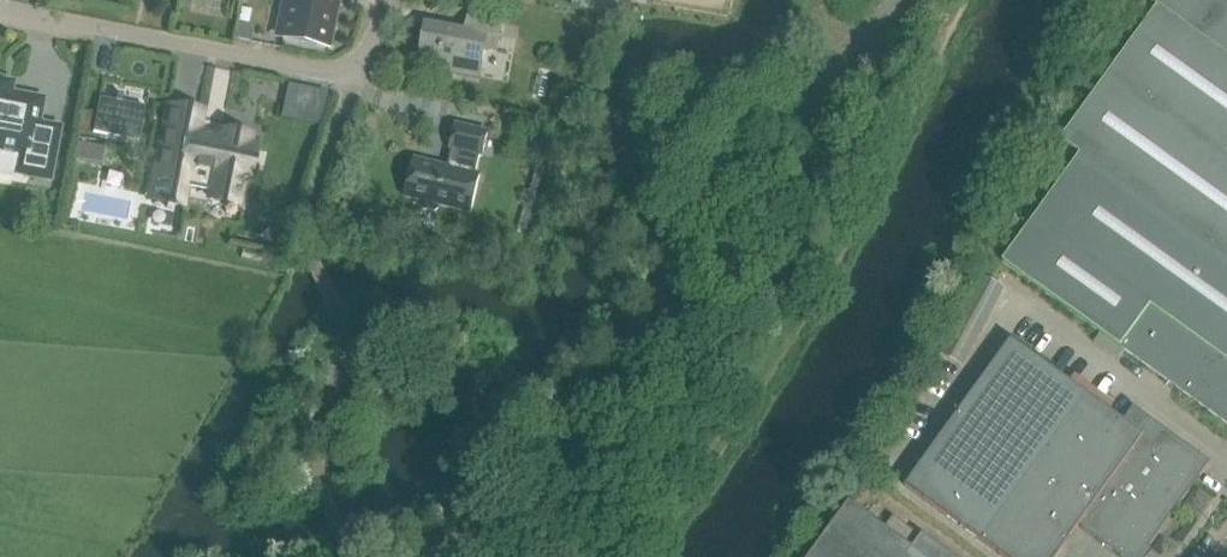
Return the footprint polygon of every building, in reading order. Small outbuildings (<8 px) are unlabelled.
[(282,36),(324,44),(333,0),(290,0),(282,36)] [(1158,7),(1159,6),(1226,55),(1226,0),(1148,0),(1158,7)] [(1158,7),(1061,141),(1081,155),(1003,262),(1226,424),(1226,55),(1159,6),(1158,7)] [(421,56),(449,61),(447,71),(480,77),(485,49),(497,51),(502,24),(469,17),(466,32),(427,25),(421,56)] [(11,94),(12,89),(10,89),(10,91),(0,89),(2,80),(0,79),(0,157),(30,162),(27,177),(50,181),(60,129),(39,124),(43,100),(14,94),(11,94)] [(100,98),(93,132),(139,142),(145,107),(143,106),(142,107),(122,103),(123,95),(117,94),(115,102),(102,99),(103,98),(100,98)] [(161,138),(155,170),(187,176),(185,187),(190,189),(211,193),(210,199),(238,205),(242,181),(249,183),(257,142),(250,141),(251,136),(247,135),(247,137),(227,133),(227,131),(224,131),(223,135),(198,130),(202,114),(173,108),(167,107),(166,109),(175,110),(169,140),(161,138)] [(81,122),(79,129),(89,131),(90,124),(81,122)] [(488,133),(456,125),(451,148),(452,149),(448,167),(415,159),(406,197),(420,200),(420,204),(422,208),(435,211),(438,209),(439,205),(472,213),(481,175),(476,174),(481,155),(483,156),(488,133)] [(104,148),(78,143),(74,158),(101,164),(104,148)] [(907,486),(1005,556),(1028,556),(1034,549),(1044,556),(1057,556),(1079,526),(1123,556),(1142,556),(1211,462),(1022,326),(907,486)] [(907,543),(915,532),(894,517),(886,527),(850,501),(810,556),(955,556),(923,534),(914,547),(907,543)]
